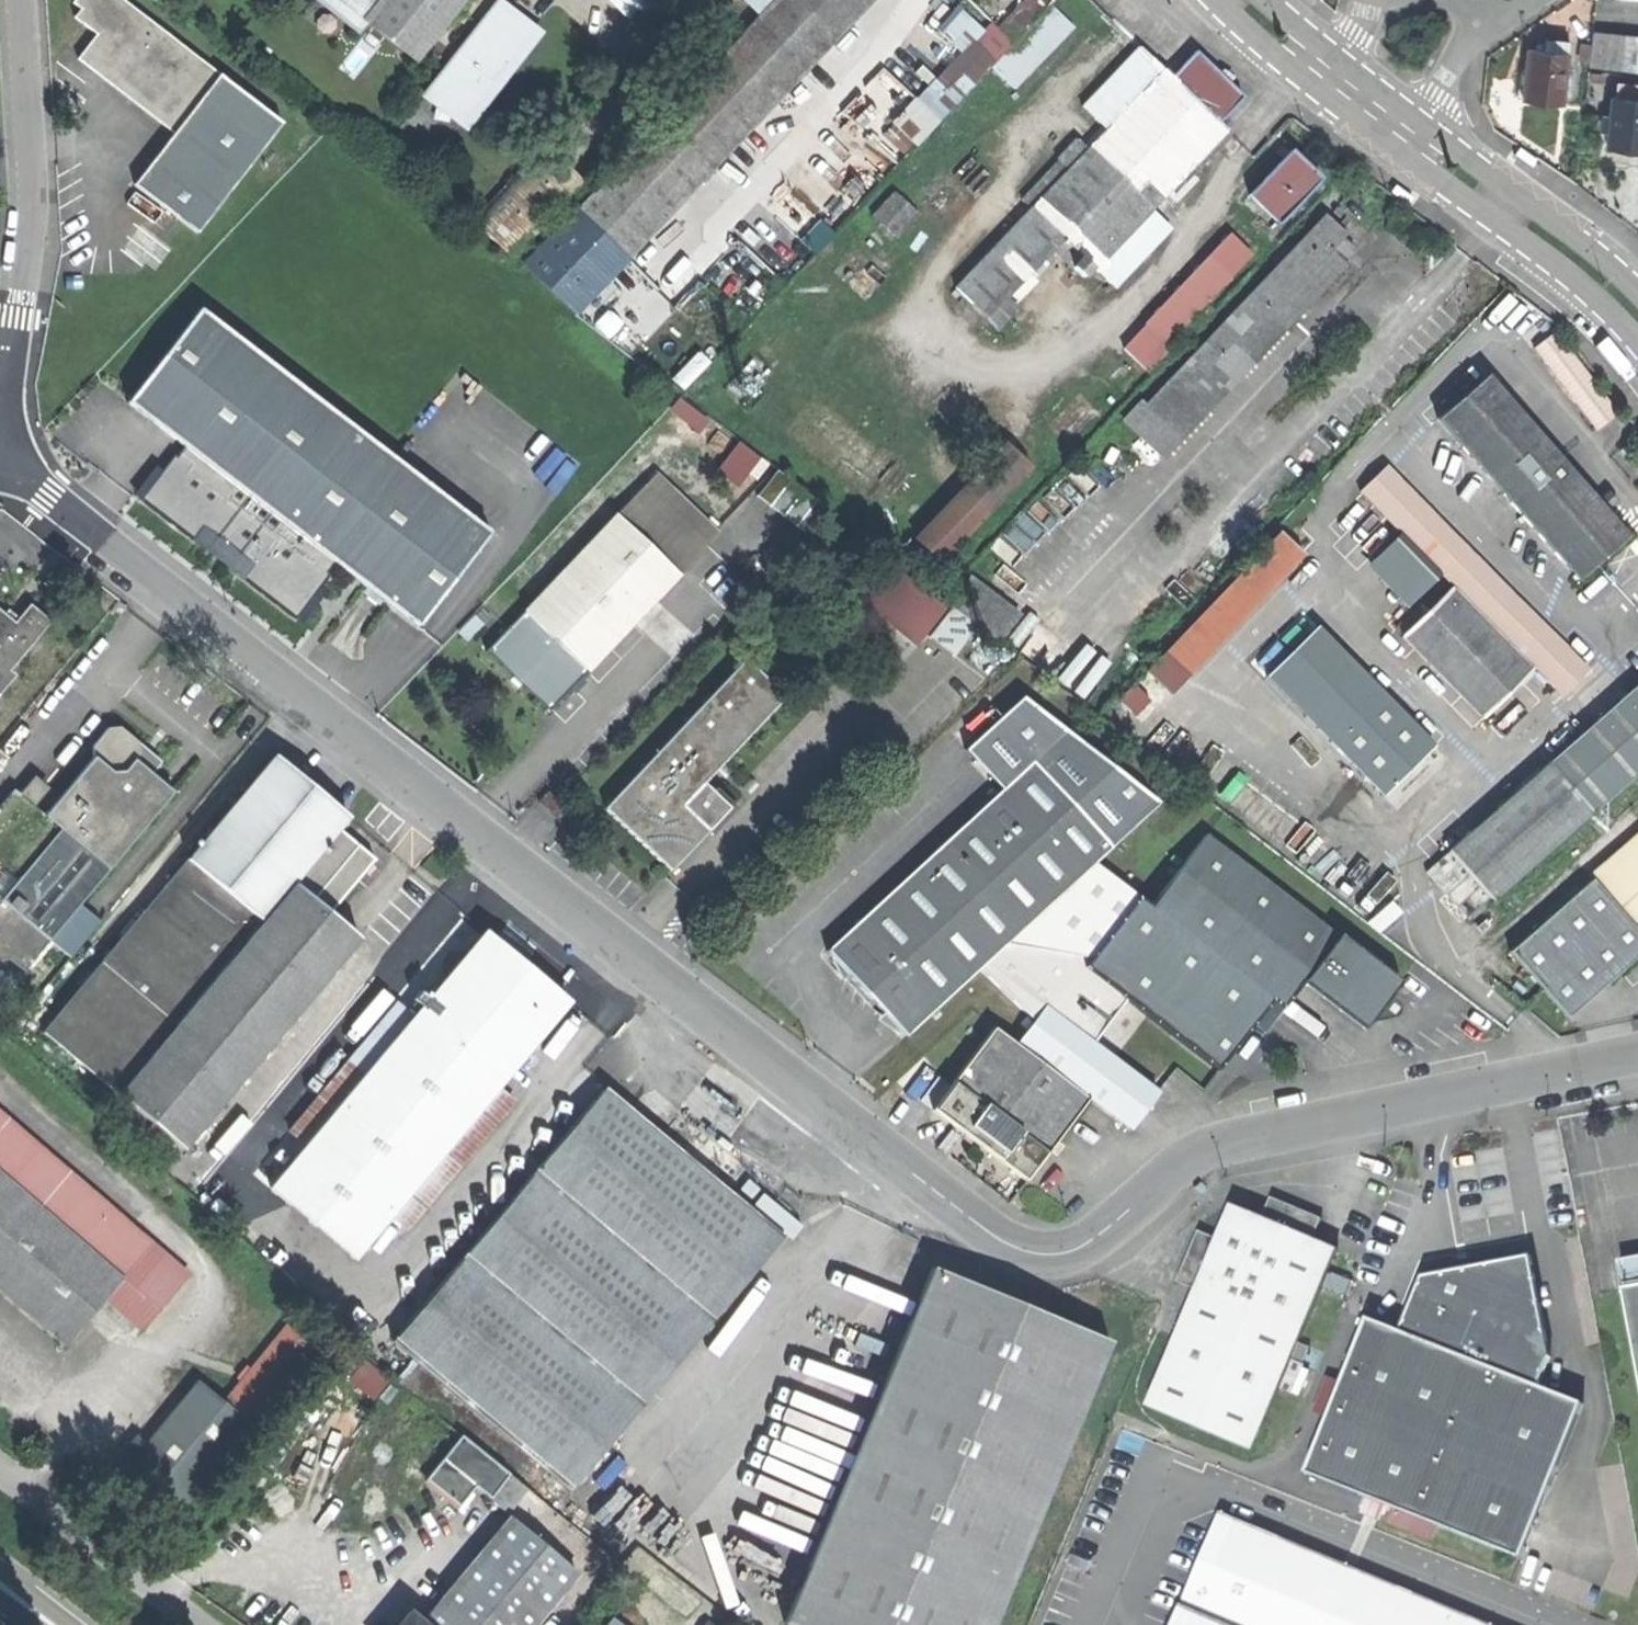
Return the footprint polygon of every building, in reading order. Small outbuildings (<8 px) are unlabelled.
[(209,72),(115,0),(65,0),(64,1),(71,7),(64,17),(87,34),(69,58),(104,84),(164,131),(209,72)] [(362,21),(378,0),(320,0),(356,29),(362,21)] [(362,21),(415,63),(465,0),(378,0),(362,21)] [(543,34),(519,15),(500,0),(499,0),(423,98),(467,132),(543,34)] [(578,314),(878,0),(779,0),(762,17),(525,265),(578,314)] [(667,0),(619,0),(644,24),(667,0)] [(762,17),(779,0),(743,0),(762,17)] [(1013,21),(1026,33),(1049,8),(1039,0),(1033,0),(1013,21)] [(1014,93),(1072,30),(1049,8),(1026,33),(1015,45),(998,63),(991,72),(1014,93)] [(1002,34),(1015,45),(1026,33),(1013,21),(1002,34)] [(1587,68),(1607,70),(1611,38),(1591,36),(1587,68)] [(1607,70),(1623,72),(1627,39),(1611,38),(1607,70)] [(1623,72),(1637,73),(1637,41),(1627,39),(1623,72)] [(885,183),(991,72),(998,63),(975,43),(863,162),(885,183)] [(1541,103),(1562,105),(1568,45),(1548,43),(1547,53),(1527,51),(1522,101),(1541,103)] [(1183,197),(1212,166),(1204,158),(1227,134),(1220,127),(1244,101),(1226,84),(1196,57),(1172,82),(1140,50),(1083,111),(1106,133),(1088,153),(1076,141),(1056,162),(1069,174),(1063,181),(1052,172),(1022,204),(1031,213),(956,292),(987,322),(989,322),(999,332),(1017,313),(1008,304),(1055,254),(1085,281),(1094,271),(1112,288),(1120,287),(1167,236),(1167,226),(1152,213),(1174,189),(1183,197)] [(273,121),(209,72),(164,131),(126,182),(190,230),(273,121)] [(1637,152),(1637,88),(1635,88),(1633,101),(1612,98),(1606,148),(1627,150),(1637,152)] [(516,261),(587,186),(546,144),(473,219),(516,261)] [(1516,152),(1513,156),(1533,170),(1538,162),(1523,152),(1518,149),(1516,152)] [(1250,198),(1279,226),(1321,182),(1292,154),(1250,198)] [(1411,203),(1414,199),(1395,185),(1390,193),(1404,203),(1409,207),(1411,203)] [(915,215),(894,195),(870,218),(892,239),(915,215)] [(1126,426),(1164,459),(1346,266),(1332,254),(1346,237),(1336,228),(1328,221),(1150,410),(1144,406),(1126,426)] [(1124,353),(1147,375),(1170,350),(1166,347),(1196,315),(1204,323),(1213,313),(1205,305),(1250,256),(1229,237),(1146,327),(1147,328),(1124,353)] [(417,626),(488,533),(199,311),(128,403),(185,447),(176,458),(173,456),(161,471),(139,500),(295,620),(318,591),(329,576),(326,574),(334,563),(417,626)] [(1600,433),(1618,418),(1554,337),(1536,352),(1600,433)] [(1435,420),(1577,580),(1625,533),(1606,512),(1619,500),(1609,489),(1597,501),(1485,374),(1435,420)] [(694,428),(703,418),(682,400),(673,410),(694,428)] [(747,474),(759,458),(739,443),(719,468),(739,484),(747,474)] [(916,540),(940,562),(1030,467),(1007,445),(916,540)] [(767,465),(759,458),(747,474),(756,480),(767,465)] [(134,496),(139,500),(161,471),(156,467),(145,481),(134,496)] [(1454,588),(1401,638),(1482,721),(1536,671),(1564,700),(1590,674),(1389,470),(1363,495),(1454,588)] [(777,471),(757,496),(809,536),(828,511),(777,471)] [(658,477),(618,518),(677,573),(716,533),(658,477)] [(524,611),(587,672),(680,576),(677,573),(618,518),(616,515),(524,611)] [(1303,557),(1279,535),(1162,654),(1187,678),(1303,557)] [(1371,563),(1412,604),(1434,583),(1393,541),(1371,563)] [(914,647),(943,611),(891,569),(863,604),(914,647)] [(950,605),(1000,642),(1021,615),(970,578),(950,605)] [(323,595),(318,591),(295,620),(301,624),(319,600),(323,595)] [(9,674),(4,670),(44,621),(32,612),(24,605),(8,625),(0,619),(0,685),(9,674)] [(976,629),(951,609),(929,638),(954,657),(976,629)] [(577,683),(587,672),(524,611),(486,651),(550,712),(577,683)] [(1355,668),(1315,629),(1265,678),(1302,717),(1355,668)] [(744,660),(604,809),(671,871),(707,832),(730,808),(703,783),(784,697),(744,660)] [(1433,749),(1355,668),(1302,717),(1381,800),(1433,749)] [(1426,876),(1466,921),(1489,901),(1492,904),(1637,776),(1637,688),(1426,876)] [(1126,1002),(1218,1074),(1253,1026),(1271,1001),(1281,1009),(1302,982),(1364,1028),(1368,1023),(1394,1016),(1397,1014),(1399,1009),(1397,1004),(1391,998),(1401,984),(1207,837),(1150,907),(1093,863),(1160,806),(1023,699),(966,751),(1003,791),(826,951),(849,975),(884,1014),(905,1036),(979,969),(1006,943),(1090,960),(1083,969),(1126,1002)] [(44,816),(105,868),(172,793),(151,775),(156,768),(139,755),(138,743),(120,729),(108,729),(92,748),(93,758),(44,816)] [(152,755),(138,743),(139,755),(156,768),(161,763),(152,755)] [(43,1034),(183,1150),(359,938),(328,913),(373,859),(338,830),(348,818),(320,795),(274,757),(43,1034)] [(30,780),(18,794),(34,808),(45,792),(30,780)] [(8,959),(23,971),(50,939),(79,904),(105,868),(44,816),(34,808),(18,794),(14,791),(0,807),(0,953),(8,959)] [(1590,878),(1594,883),(1509,954),(1568,1022),(1637,960),(1637,837),(1590,878)] [(100,922),(79,904),(50,939),(70,957),(100,922)] [(268,1188),(353,1259),(388,1218),(496,1090),(567,1006),(483,934),(412,1018),(396,1004),(291,1133),(305,1145),(268,1188)] [(979,969),(1020,1007),(1030,995),(1046,1007),(1093,1043),(1126,1002),(1083,969),(1090,960),(1006,943),(979,969)] [(842,981),(849,975),(826,951),(835,969),(842,981)] [(1016,1046),(1046,1007),(1030,995),(1020,1007),(1000,1033),(1016,1046)] [(1263,1034),(1281,1009),(1271,1001),(1253,1026),(1263,1034)] [(1129,1127),(1157,1092),(1093,1043),(1046,1007),(1016,1046),(1089,1099),(1129,1127)] [(885,1026),(905,1036),(884,1014),(876,1020),(885,1026)] [(949,1087),(932,1109),(931,1110),(1026,1181),(1089,1099),(1016,1046),(1000,1033),(994,1028),(949,1087)] [(920,1101),(932,1109),(949,1087),(936,1079),(920,1101)] [(391,1342),(570,1490),(784,1237),(608,1088),(391,1342)] [(511,1103),(496,1090),(388,1218),(404,1232),(511,1103)] [(187,1276),(0,1116),(0,1290),(64,1346),(107,1297),(142,1328),(187,1276)] [(1146,1412),(1251,1457),(1338,1253),(1314,1243),(1323,1221),(1271,1199),(1262,1222),(1233,1210),(1219,1244),(1199,1236),(1178,1286),(1195,1294),(1146,1412)] [(1623,1289),(1637,1286),(1637,1257),(1618,1260),(1623,1289)] [(1365,1321),(1302,1476),(1518,1563),(1580,1407),(1536,1389),(1548,1361),(1529,1259),(1419,1279),(1397,1334),(1365,1321)] [(793,1624),(992,1624),(1110,1341),(932,1268),(785,1622),(793,1624)] [(1623,1289),(1637,1370),(1637,1286),(1623,1289)] [(251,1422),(315,1345),(287,1322),(223,1398),(251,1422)] [(509,1509),(529,1521),(543,1504),(459,1434),(423,1479),(456,1506),(471,1488),(504,1515),(509,1509)] [(599,1488),(613,1505),(599,1517),(605,1524),(657,1483),(636,1458),(599,1488)] [(167,1521),(151,1509),(144,1518),(159,1530),(167,1521)] [(1220,1512),(1173,1624),(1489,1624),(1220,1512)] [(419,1622),(422,1624),(533,1624),(574,1575),(507,1518),(419,1622)] [(419,1622),(407,1612),(396,1624),(422,1624),(419,1622)]
